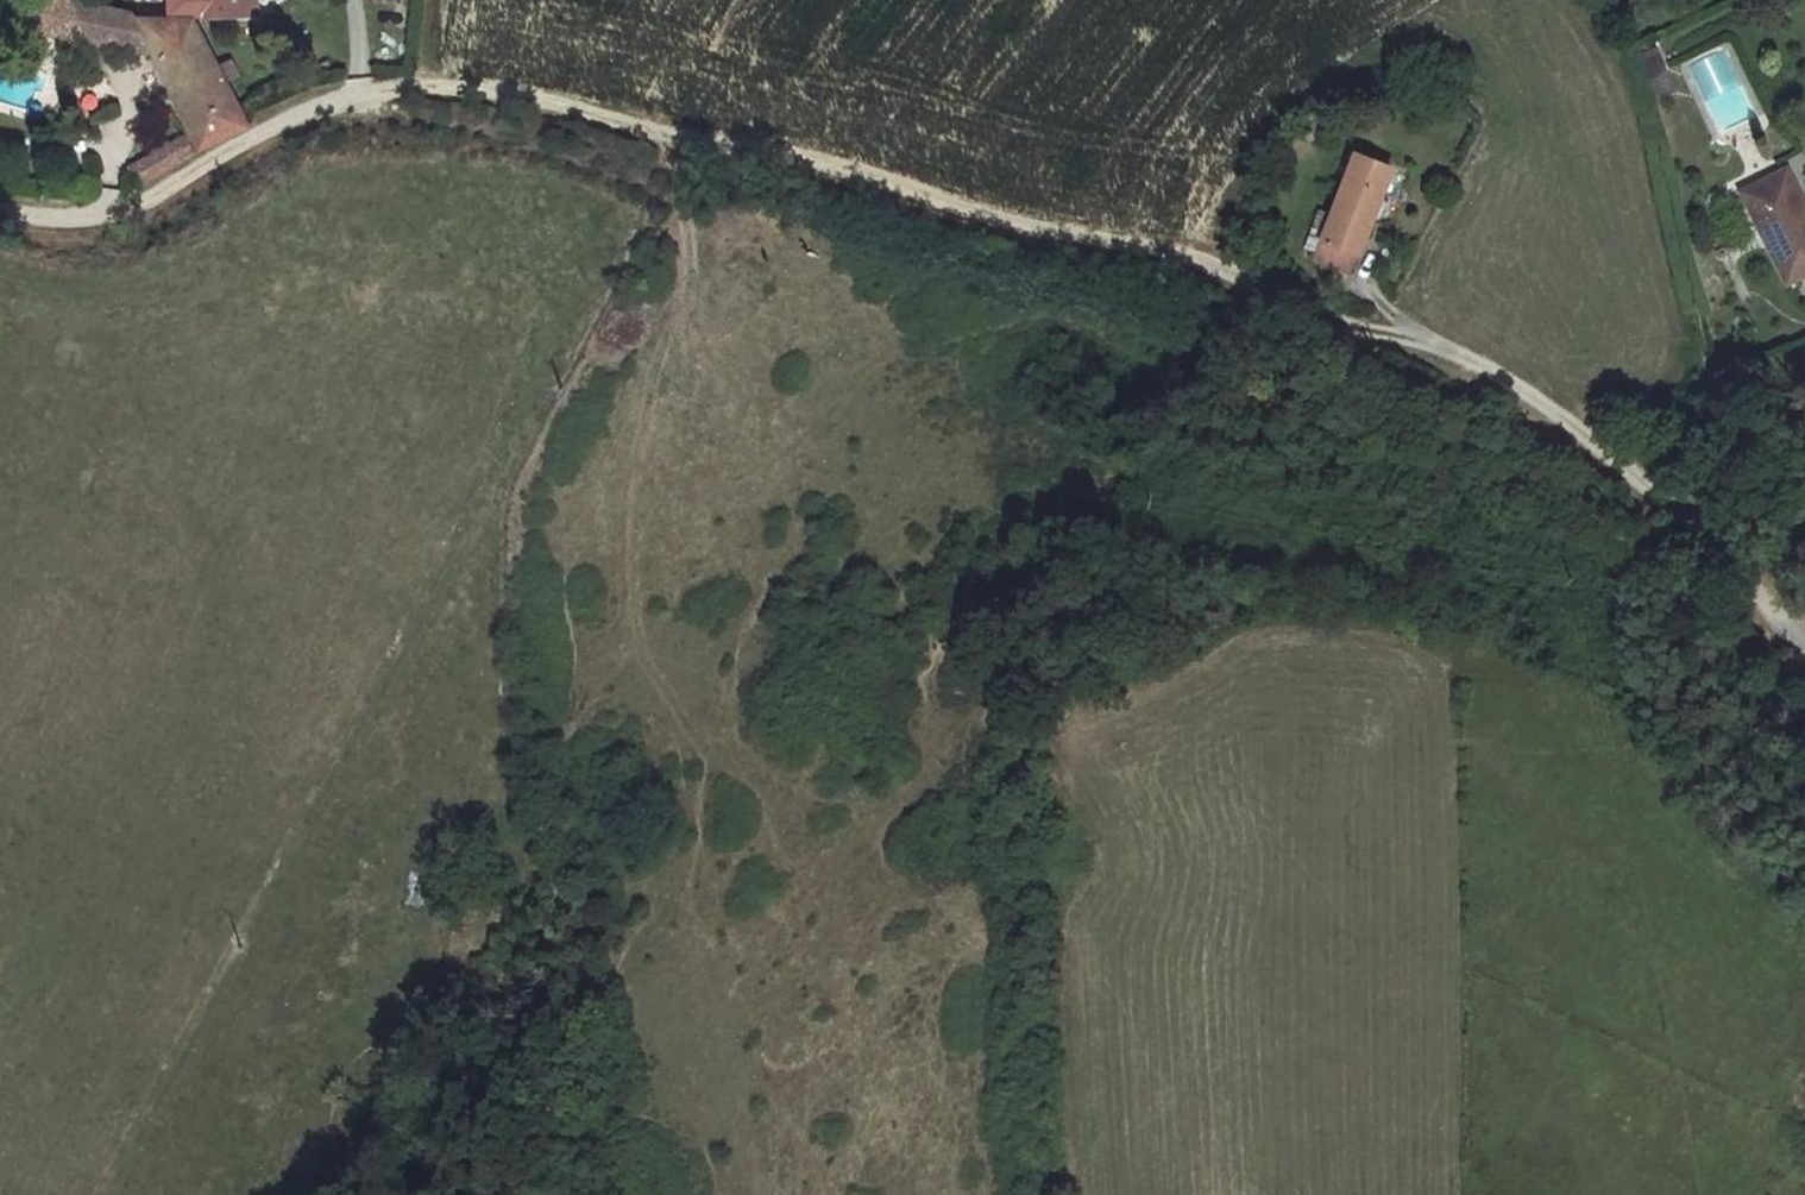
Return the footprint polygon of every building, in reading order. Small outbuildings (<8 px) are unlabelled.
[(42,32),(152,50),(160,47),(150,22),(147,16),(131,15),(86,11),(73,3),(70,0),(44,0),(42,32)] [(205,15),(251,11),(251,0),(205,0),(205,15)] [(141,180),(242,120),(192,19),(150,22),(160,47),(189,124),(133,159),(141,180)] [(1362,144),(1321,225),(1359,240),(1399,162),(1362,144)] [(1747,192),(1783,285),(1804,276),(1804,203),(1793,174),(1747,192)]
